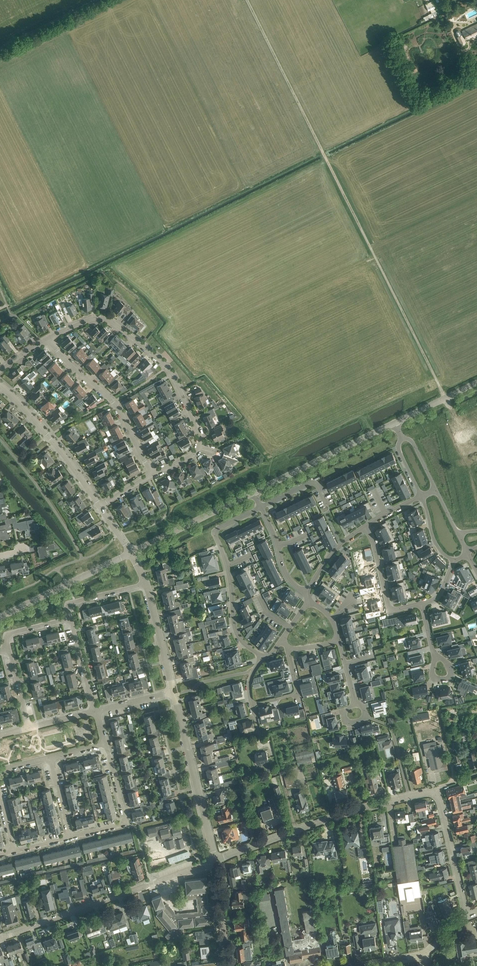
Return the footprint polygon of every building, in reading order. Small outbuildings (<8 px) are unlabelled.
[(456,32),(458,37),(462,45),(466,43),(464,39),(466,38),(466,40),(473,36),(473,37),(474,38),(476,37),(476,23),(462,31),(462,32),(463,32),(461,33),(460,31),(458,30),(457,31),(456,32)] [(79,305),(82,305),(83,309),(80,309),(80,310),(92,309),(91,300),(94,300),(93,293),(94,293),(93,289),(91,289),(91,293),(88,293),(88,298),(79,299),(79,305)] [(106,308),(107,303),(109,296),(101,293),(98,306),(100,306),(101,307),(102,308),(104,307),(106,308)] [(127,314),(130,310),(131,309),(125,303),(124,304),(119,301),(116,305),(117,306),(114,310),(120,315),(123,311),(127,314)] [(66,307),(65,304),(64,303),(61,304),(66,313),(68,311),(71,316),(79,311),(77,312),(73,304),(66,307)] [(64,315),(59,306),(58,304),(55,305),(58,310),(49,315),(54,324),(63,319),(61,317),(64,315)] [(137,316),(136,315),(133,313),(127,320),(131,322),(130,323),(139,330),(143,324),(138,320),(138,319),(138,318),(137,317),(137,316)] [(44,314),(41,315),(41,314),(36,317),(37,320),(35,321),(38,327),(37,327),(39,331),(40,331),(47,327),(44,321),(47,320),(44,314)] [(26,334),(29,332),(24,325),(19,328),(21,330),(15,334),(22,343),(29,337),(26,334)] [(93,339),(97,334),(100,331),(100,330),(100,329),(98,327),(97,327),(96,326),(92,330),(90,327),(86,332),(93,339)] [(104,327),(100,330),(100,331),(97,334),(100,336),(98,338),(102,342),(107,337),(105,335),(108,331),(107,330),(108,329),(106,327),(105,328),(104,327)] [(6,336),(5,334),(1,337),(3,340),(0,342),(0,347),(5,353),(6,352),(8,352),(10,350),(10,349),(12,348),(7,342),(9,340),(6,336)] [(111,343),(113,346),(120,339),(115,335),(112,338),(109,336),(104,341),(109,345),(111,343)] [(62,343),(65,347),(72,341),(69,337),(62,343)] [(125,344),(120,339),(113,346),(116,348),(114,350),(119,355),(120,353),(123,350),(121,347),(125,344)] [(76,345),(72,341),(65,347),(69,351),(76,345)] [(77,359),(84,352),(81,348),(85,344),(83,342),(82,343),(78,347),(79,349),(73,354),(77,359)] [(120,353),(120,354),(127,361),(136,351),(131,347),(128,350),(127,352),(124,349),(123,350),(120,353)] [(41,360),(48,354),(44,349),(37,356),(38,356),(35,361),(36,361),(35,362),(32,358),(30,360),(33,364),(34,366),(41,360)] [(136,351),(127,361),(130,364),(128,368),(131,370),(139,362),(137,360),(141,356),(136,351)] [(84,352),(77,359),(80,363),(84,359),(87,357),(88,359),(90,358),(94,354),(92,352),(88,356),(84,352)] [(48,354),(41,360),(45,364),(52,358),(48,354)] [(86,365),(89,369),(97,362),(93,358),(95,356),(94,354),(90,358),(92,360),(86,365)] [(134,385),(139,382),(146,378),(148,376),(153,371),(149,367),(152,364),(147,359),(140,366),(142,369),(142,370),(146,373),(143,376),(139,378),(135,379),(132,380),(132,382),(134,385)] [(48,368),(52,372),(59,366),(55,362),(48,368)] [(98,369),(100,370),(106,365),(104,363),(100,366),(97,362),(89,369),(93,373),(98,369)] [(102,379),(110,372),(107,368),(111,364),(109,362),(106,365),(100,370),(102,372),(99,375),(102,379)] [(13,379),(14,380),(17,378),(17,379),(20,377),(19,377),(22,375),(19,372),(22,369),(20,366),(15,371),(14,370),(12,372),(10,375),(10,376),(10,377),(11,378),(11,379),(12,379),(13,379)] [(63,370),(59,366),(52,372),(55,375),(51,378),(51,379),(53,382),(58,377),(57,375),(63,370)] [(37,374),(33,370),(30,373),(30,372),(21,380),(23,382),(20,385),(23,388),(27,391),(33,385),(29,381),(37,374)] [(113,376),(110,372),(102,379),(106,383),(112,378),(114,380),(119,375),(117,373),(113,376)] [(63,383),(64,383),(70,377),(67,373),(62,377),(61,376),(59,378),(58,377),(53,382),(51,383),(54,386),(59,381),(62,384),(63,383)] [(70,377),(64,383),(67,387),(61,392),(63,394),(66,391),(70,388),(68,386),(74,381),(70,377)] [(127,389),(123,385),(122,385),(118,381),(111,386),(116,392),(119,389),(122,392),(127,389)] [(157,381),(139,391),(141,393),(141,394),(144,392),(150,391),(150,390),(154,389),(154,390),(157,389),(157,390),(159,389),(160,392),(169,387),(167,385),(168,384),(166,381),(164,382),(159,385),(158,382),(157,381)] [(36,403),(40,399),(44,396),(40,391),(45,387),(41,383),(32,391),(34,393),(31,397),(36,403)] [(70,388),(66,391),(68,394),(71,391),(73,393),(74,391),(76,394),(83,388),(79,384),(72,389),(71,387),(70,388)] [(170,390),(169,387),(160,392),(162,395),(158,397),(162,403),(162,404),(167,401),(166,400),(168,399),(166,397),(173,393),(171,390),(170,390)] [(83,388),(76,394),(79,397),(74,402),(76,405),(78,403),(82,399),(80,397),(86,392),(83,388)] [(199,408),(203,406),(207,404),(205,399),(206,399),(203,393),(194,397),(199,408)] [(86,400),(87,401),(90,405),(97,399),(93,394),(86,400)] [(46,414),(50,411),(54,407),(50,403),(53,401),(49,396),(42,402),(45,404),(41,407),(46,414)] [(125,403),(128,408),(136,403),(133,399),(133,398),(131,399),(125,403)] [(167,401),(162,404),(161,404),(164,410),(166,409),(167,412),(177,407),(176,406),(177,406),(177,404),(176,403),(175,402),(174,403),(173,401),(169,404),(167,401)] [(137,406),(136,403),(128,408),(130,412),(137,409),(138,411),(143,408),(145,407),(142,402),(137,406)] [(62,411),(59,408),(58,407),(53,412),(56,414),(51,418),(55,423),(59,419),(60,420),(67,417),(67,415),(64,411),(62,411)] [(177,408),(177,407),(167,412),(169,415),(168,416),(171,421),(177,418),(175,415),(180,413),(179,411),(180,411),(180,410),(179,408),(178,407),(177,408)] [(133,417),(136,422),(143,417),(142,415),(144,413),(145,411),(143,408),(138,411),(140,413),(133,417)] [(208,427),(212,425),(215,424),(212,418),(213,416),(216,415),(213,409),(206,411),(208,415),(203,417),(208,427)] [(100,416),(103,421),(112,416),(109,411),(105,413),(104,410),(98,413),(100,416)] [(15,423),(19,419),(14,415),(14,416),(8,411),(5,414),(2,412),(0,414),(0,420),(2,418),(6,421),(6,422),(12,427),(15,423)] [(114,421),(112,416),(103,421),(105,426),(114,421)] [(143,417),(136,422),(138,426),(145,423),(146,425),(153,421),(151,418),(148,419),(147,418),(145,419),(143,417)] [(174,424),(177,429),(186,425),(183,419),(178,422),(176,420),(170,423),(172,426),(174,424)] [(154,424),(153,421),(146,425),(145,425),(146,427),(140,431),(142,436),(151,432),(148,427),(154,424)] [(20,428),(18,430),(22,435),(23,435),(27,439),(20,445),(23,448),(31,441),(28,438),(31,435),(28,431),(28,430),(24,425),(20,428)] [(109,430),(111,434),(120,430),(118,425),(110,429),(109,427),(104,429),(105,431),(109,430)] [(189,430),(186,425),(177,429),(180,434),(177,436),(179,439),(185,435),(184,433),(189,430)] [(73,441),(74,440),(78,437),(75,434),(76,433),(74,431),(75,430),(72,426),(69,428),(66,430),(68,433),(66,435),(68,438),(67,439),(70,443),(73,441)] [(215,433),(212,434),(215,441),(218,439),(219,440),(222,439),(221,438),(224,436),(223,434),(224,433),(223,433),(225,432),(222,426),(219,427),(215,429),(216,432),(215,433)] [(8,437),(11,439),(17,433),(14,430),(8,437)] [(123,435),(120,430),(111,434),(112,437),(110,438),(112,443),(117,440),(116,438),(123,435)] [(153,436),(151,432),(142,436),(145,441),(151,438),(153,440),(159,437),(157,434),(156,434),(153,436)] [(189,447),(189,445),(191,444),(188,438),(186,440),(184,437),(177,441),(183,452),(188,449),(189,447)] [(82,452),(85,451),(84,450),(88,448),(86,445),(88,445),(88,444),(85,438),(79,441),(81,444),(75,447),(76,450),(77,450),(79,453),(82,452)] [(117,440),(112,443),(110,444),(111,446),(116,444),(118,449),(127,445),(124,440),(118,443),(117,440)] [(151,454),(159,450),(158,449),(161,448),(157,440),(152,443),(153,446),(148,449),(151,454)] [(224,451),(223,455),(238,460),(234,452),(238,450),(237,450),(238,449),(240,445),(236,443),(234,443),(234,442),(227,446),(223,448),(224,451)] [(127,445),(118,449),(116,450),(118,454),(116,454),(118,458),(125,455),(124,453),(126,453),(126,452),(129,450),(127,445)] [(88,466),(91,464),(92,464),(95,463),(95,462),(96,461),(95,458),(98,456),(95,450),(93,451),(89,453),(90,457),(84,460),(88,466)] [(160,453),(159,450),(151,454),(154,459),(159,456),(160,459),(166,456),(163,451),(160,453)] [(46,468),(49,465),(53,462),(51,459),(52,459),(48,454),(48,455),(46,453),(43,456),(41,453),(36,457),(40,463),(41,463),(46,468)] [(392,453),(387,456),(391,464),(396,461),(392,453)] [(230,464),(238,460),(223,455),(222,458),(219,460),(221,464),(224,471),(225,471),(227,473),(229,473),(231,472),(232,470),(232,468),(231,467),(232,467),(230,464)] [(125,462),(127,466),(136,462),(135,462),(132,456),(128,458),(128,457),(127,457),(126,456),(120,459),(122,464),(125,462)] [(387,456),(382,458),(386,466),(390,464),(391,464),(387,456)] [(382,458),(376,461),(381,469),(386,466),(382,458)] [(215,462),(213,464),(213,463),(212,462),(212,463),(210,459),(205,462),(204,464),(208,472),(212,469),(213,471),(215,472),(217,475),(219,476),(222,474),(215,462)] [(376,461),(371,463),(375,471),(381,469),(376,461)] [(96,479),(101,476),(105,474),(103,470),(107,468),(104,462),(97,465),(99,468),(93,472),(96,479)] [(140,472),(136,462),(127,466),(130,473),(129,473),(131,476),(140,472)] [(371,463),(366,466),(370,474),(375,471),(371,463)] [(206,474),(204,471),(202,467),(199,469),(196,464),(189,468),(194,476),(196,480),(206,474)] [(366,466),(361,468),(365,476),(367,475),(370,474),(366,466)] [(54,482),(59,479),(63,476),(59,470),(55,473),(54,471),(55,471),(53,468),(47,472),(51,476),(50,477),(54,482)] [(361,468),(356,471),(360,479),(365,476),(361,468)] [(348,472),(352,480),(357,478),(353,470),(348,472)] [(191,481),(190,479),(187,474),(184,476),(181,472),(174,475),(178,483),(182,482),(184,485),(191,481)] [(348,472),(342,474),(342,475),(346,483),(352,480),(348,472)] [(400,473),(392,477),(395,482),(403,478),(400,473)] [(110,475),(105,478),(106,481),(101,484),(102,486),(101,486),(102,488),(103,488),(104,490),(113,486),(110,480),(112,479),(110,475)] [(342,475),(337,477),(341,485),(346,483),(342,475)] [(337,477),(332,480),(336,488),(341,485),(337,477)] [(403,478),(395,482),(397,487),(405,483),(403,478)] [(177,489),(175,485),(173,480),(172,481),(169,483),(168,480),(167,479),(166,480),(164,481),(164,480),(159,482),(164,491),(168,489),(173,490),(173,491),(177,489)] [(332,480),(327,482),(331,491),(336,488),(332,480)] [(60,490),(62,490),(64,489),(68,495),(75,491),(73,487),(71,484),(68,481),(64,484),(62,481),(58,484),(57,485),(60,490)] [(405,483),(397,487),(400,492),(408,488),(405,483)] [(165,507),(164,504),(156,490),(153,491),(153,489),(151,490),(149,488),(142,491),(145,496),(146,495),(148,500),(152,498),(155,505),(157,504),(160,510),(165,507)] [(408,488),(400,492),(402,498),(411,494),(408,488)] [(313,494),(307,497),(311,505),(317,503),(313,494)] [(78,510),(80,509),(85,506),(81,501),(82,500),(79,496),(75,499),(73,496),(67,500),(71,507),(74,505),(78,510)] [(135,510),(141,507),(144,514),(149,511),(146,505),(145,505),(141,499),(139,500),(136,496),(130,499),(132,503),(131,503),(135,510)] [(307,497),(302,500),(306,508),(311,505),(307,497)] [(302,500),(297,502),(301,510),(306,508),(302,500)] [(297,502),(292,505),(296,513),(301,510),(297,502)] [(368,502),(359,506),(360,507),(365,517),(371,514),(368,509),(371,507),(368,502)] [(126,508),(124,505),(122,506),(121,505),(119,506),(119,507),(119,508),(117,509),(121,517),(126,514),(128,517),(132,514),(128,506),(126,508)] [(292,505),(287,507),(291,515),(296,513),(292,505)] [(287,507),(282,510),(286,518),(291,515),(287,507)] [(360,507),(355,509),(360,520),(361,519),(361,520),(363,519),(362,518),(365,517),(360,507)] [(355,509),(350,512),(350,513),(355,522),(360,520),(355,509)] [(409,509),(403,512),(408,520),(420,515),(417,509),(411,512),(409,509)] [(279,517),(276,518),(278,524),(282,522),(281,520),(286,518),(282,510),(276,512),(279,517)] [(83,520),(87,525),(90,523),(90,522),(94,519),(91,515),(91,514),(89,511),(84,514),(82,511),(78,514),(75,516),(79,522),(83,520)] [(345,513),(336,517),(339,523),(342,522),(344,527),(347,526),(348,526),(350,526),(349,525),(350,525),(345,515),(346,515),(345,513)] [(346,515),(345,515),(350,525),(355,522),(350,513),(349,514),(346,515)] [(323,515),(313,520),(315,525),(325,520),(323,515)] [(420,515),(408,520),(411,526),(409,527),(410,530),(416,528),(415,524),(423,520),(422,519),(423,519),(421,515),(420,516),(420,515)] [(11,517),(13,523),(14,528),(19,527),(19,530),(26,529),(26,530),(25,531),(25,533),(26,537),(31,535),(31,534),(30,534),(30,530),(35,529),(33,519),(17,522),(16,516),(11,517)] [(7,518),(4,519),(5,524),(0,525),(0,540),(2,540),(3,540),(10,538),(9,533),(7,534),(6,530),(10,529),(9,523),(13,523),(11,517),(7,518)] [(260,519),(254,522),(259,532),(265,529),(260,519)] [(325,520),(315,525),(318,530),(319,529),(328,525),(325,520)] [(254,522),(249,525),(253,534),(255,533),(259,532),(254,522)] [(376,532),(375,532),(377,536),(378,535),(378,536),(390,531),(386,522),(380,525),(382,528),(375,531),(376,532)] [(92,525),(78,533),(81,538),(88,534),(88,535),(90,535),(93,534),(95,538),(103,533),(98,526),(94,529),(92,525)] [(249,525),(243,528),(248,537),(253,534),(249,525)] [(328,525),(319,529),(321,534),(322,534),(322,533),(330,529),(328,525)] [(243,528),(237,530),(241,539),(242,540),(246,538),(248,537),(243,528)] [(410,530),(407,531),(409,534),(411,534),(413,539),(425,535),(423,529),(417,531),(416,528),(410,530)] [(330,529),(322,533),(324,537),(324,538),(332,534),(330,529)] [(237,530),(231,532),(236,542),(241,539),(237,530)] [(378,536),(381,542),(387,539),(389,542),(395,539),(390,531),(378,536)] [(231,532),(225,535),(230,545),(236,542),(231,532)] [(324,538),(322,539),(324,543),(334,539),(332,534),(324,538)] [(425,535),(413,539),(414,543),(416,549),(422,546),(421,543),(428,541),(425,535)] [(39,546),(37,546),(40,558),(45,557),(48,556),(47,550),(55,548),(54,543),(53,539),(50,540),(46,541),(45,541),(45,545),(39,546)] [(334,539),(324,543),(327,548),(337,543),(334,539)] [(266,540),(258,544),(260,549),(268,545),(266,540)] [(389,547),(382,549),(383,553),(394,551),(394,550),(393,543),(388,545),(389,547)] [(268,545),(260,549),(263,553),(271,550),(268,545)] [(422,548),(416,551),(421,559),(433,553),(433,551),(431,548),(430,547),(424,550),(422,548)] [(302,548),(294,552),(297,557),(304,553),(302,548)] [(271,550),(263,553),(265,558),(270,556),(273,555),(271,550)] [(210,567),(211,571),(218,569),(216,561),(215,562),(213,554),(210,555),(208,551),(201,555),(202,558),(203,558),(206,567),(210,567)] [(304,553),(297,557),(299,562),(307,558),(304,553)] [(340,556),(339,557),(339,558),(347,564),(346,564),(347,565),(351,560),(343,553),(341,556),(340,556)] [(265,558),(262,559),(265,564),(273,561),(270,556),(265,558)] [(437,556),(431,563),(435,567),(437,565),(441,569),(446,564),(445,563),(446,563),(443,561),(437,556)] [(307,558),(299,562),(302,567),(309,563),(307,558)] [(339,558),(336,562),(343,568),(346,564),(347,564),(339,558)] [(18,562),(17,562),(19,571),(22,570),(23,572),(23,574),(29,573),(28,571),(28,570),(28,569),(27,565),(24,565),(23,562),(23,561),(22,560),(17,561),(18,562)] [(393,564),(386,566),(387,569),(388,572),(401,569),(398,560),(392,561),(393,564)] [(273,561),(265,564),(267,569),(275,566),(273,561)] [(11,568),(8,569),(10,575),(15,574),(15,572),(19,571),(17,562),(10,564),(11,568)] [(157,570),(159,577),(167,575),(166,571),(171,570),(169,562),(163,563),(164,568),(157,570)] [(336,562),(332,566),(342,574),(345,569),(343,568),(336,562)] [(309,563),(302,567),(304,572),(312,568),(309,563)] [(0,566),(0,575),(1,578),(10,576),(10,575),(8,569),(5,569),(4,565),(0,566)] [(242,572),(237,575),(238,578),(239,580),(239,579),(240,580),(249,575),(251,574),(247,566),(241,569),(242,572)] [(275,566),(267,569),(270,574),(277,570),(275,566)] [(332,566),(329,571),(333,574),(331,577),(336,581),(342,574),(332,566)] [(459,578),(456,584),(464,588),(467,582),(466,580),(470,578),(468,573),(469,573),(467,569),(466,569),(464,566),(457,570),(459,574),(458,574),(459,578)] [(401,569),(388,572),(388,576),(389,576),(389,579),(396,577),(397,580),(403,579),(402,573),(401,569)] [(277,570),(270,574),(272,579),(280,575),(277,570)] [(427,570),(424,579),(436,584),(438,581),(437,581),(438,578),(432,575),(433,572),(427,570)] [(168,578),(167,575),(159,577),(160,584),(167,582),(168,585),(175,583),(173,577),(168,578)] [(249,575),(240,580),(242,585),(251,581),(249,575)] [(280,575),(272,579),(275,584),(282,580),(280,575)] [(367,587),(360,589),(361,594),(375,591),(373,583),(376,582),(375,575),(365,578),(367,587)] [(221,585),(219,577),(207,580),(209,588),(221,585)] [(251,581),(242,585),(245,590),(254,586),(256,585),(253,579),(251,581)] [(424,579),(420,588),(426,591),(427,588),(434,590),(435,587),(436,584),(424,579)] [(392,589),(391,589),(392,593),(393,592),(393,593),(393,594),(406,591),(403,581),(397,583),(398,586),(391,587),(392,589)] [(323,589),(319,595),(324,598),(332,588),(323,582),(319,587),(323,589)] [(254,586),(245,590),(247,595),(253,593),(254,596),(260,593),(258,590),(256,591),(254,586)] [(288,588),(285,593),(296,601),(299,597),(294,594),(295,592),(291,590),(289,588),(288,588)] [(332,588),(324,598),(329,602),(333,597),(336,598),(339,593),(332,588)] [(443,602),(443,603),(443,602),(450,606),(450,607),(451,606),(452,606),(454,608),(457,602),(462,593),(453,589),(451,593),(449,592),(448,591),(448,592),(446,595),(445,598),(443,602)] [(163,592),(165,600),(178,597),(177,592),(173,593),(173,590),(163,592)] [(213,590),(206,591),(208,599),(211,598),(212,603),(223,600),(221,591),(214,593),(213,590)] [(393,593),(392,594),(394,600),(401,599),(402,602),(408,600),(406,591),(393,594),(393,593)] [(285,593),(282,598),(288,602),(288,601),(294,605),(296,601),(285,593)] [(180,609),(181,609),(190,607),(189,602),(180,604),(180,600),(175,601),(175,598),(178,597),(165,600),(166,608),(179,605),(180,609)] [(373,611),(365,613),(367,618),(371,617),(374,616),(381,615),(379,607),(382,606),(380,599),(370,602),(373,611)] [(118,601),(112,602),(114,610),(115,613),(120,612),(120,611),(124,610),(121,600),(119,601),(118,601)] [(278,604),(277,605),(288,613),(290,610),(285,606),(286,605),(280,600),(278,604)] [(115,613),(112,602),(106,604),(104,605),(106,615),(115,613)] [(219,604),(208,606),(209,612),(214,611),(215,616),(224,614),(222,607),(220,607),(219,604)] [(102,616),(106,615),(104,605),(101,606),(101,605),(94,607),(96,615),(101,613),(102,616)] [(277,605),(273,610),(279,614),(280,613),(285,617),(288,613),(277,605)] [(247,606),(240,609),(245,618),(251,615),(250,615),(248,611),(249,610),(247,606)] [(91,616),(96,615),(94,607),(88,608),(87,607),(85,609),(82,610),(85,620),(92,618),(91,616)] [(168,615),(170,623),(179,621),(177,616),(182,614),(181,609),(180,609),(174,610),(175,614),(168,615)] [(435,613),(431,614),(433,622),(437,621),(439,621),(440,621),(440,620),(441,624),(448,622),(446,611),(442,612),(442,611),(438,612),(437,612),(435,612),(435,613)] [(245,618),(241,620),(244,626),(254,621),(256,620),(253,614),(250,615),(251,615),(245,618)] [(418,622),(416,614),(407,616),(407,614),(398,616),(399,622),(403,625),(408,624),(408,625),(410,625),(410,624),(411,624),(413,624),(412,623),(418,622)] [(224,616),(211,620),(212,623),(215,622),(216,627),(217,628),(218,628),(219,628),(222,627),(221,627),(222,627),(227,626),(224,616)] [(351,616),(341,619),(343,624),(352,622),(351,616)] [(119,619),(122,630),(133,627),(132,624),(129,624),(127,617),(119,619)] [(179,621),(170,623),(172,631),(179,630),(180,634),(190,631),(190,628),(188,627),(185,628),(183,620),(179,621)] [(352,622),(343,624),(343,627),(343,628),(343,629),(344,629),(344,630),(354,627),(354,628),(356,627),(355,621),(352,622)] [(86,630),(88,636),(97,633),(95,634),(94,628),(96,627),(95,624),(85,627),(85,630),(86,630)] [(268,624),(264,629),(265,630),(265,629),(274,635),(277,630),(268,624)] [(134,630),(133,627),(122,630),(125,640),(133,638),(131,631),(134,630)] [(354,627),(344,630),(345,635),(355,633),(354,630),(354,628),(354,627)] [(262,634),(270,640),(274,635),(265,629),(265,630),(264,631),(262,634)] [(208,633),(209,637),(216,636),(218,646),(222,645),(229,644),(229,643),(230,643),(229,640),(227,636),(224,636),(222,630),(223,630),(208,633)] [(437,638),(437,642),(438,641),(439,643),(443,643),(443,644),(451,642),(450,635),(452,634),(451,630),(444,632),(444,635),(437,637),(437,638)] [(58,631),(52,633),(54,641),(60,639),(61,641),(66,639),(64,631),(59,633),(58,631)] [(190,631),(180,634),(181,637),(174,639),(176,647),(186,644),(185,640),(188,639),(187,636),(191,635),(191,634),(190,631)] [(260,632),(257,637),(267,645),(271,640),(270,640),(262,634),(260,632)] [(346,636),(345,636),(345,638),(346,638),(347,641),(349,641),(359,638),(358,632),(355,633),(345,635),(346,636)] [(46,636),(42,637),(44,644),(44,645),(46,645),(52,644),(51,641),(54,641),(52,633),(46,634),(46,636)] [(100,642),(97,633),(88,636),(89,639),(88,639),(89,645),(100,642)] [(415,634),(405,637),(406,642),(408,648),(409,648),(417,646),(422,645),(420,640),(419,640),(419,638),(416,638),(415,635),(415,634)] [(44,644),(42,637),(38,638),(38,636),(32,638),(34,646),(40,644),(40,645),(44,644)] [(257,637),(253,642),(264,649),(267,645),(257,637)] [(34,646),(32,638),(26,639),(26,641),(22,642),(24,650),(28,649),(30,649),(31,651),(35,650),(34,646)] [(125,640),(127,651),(138,648),(138,645),(135,645),(133,638),(125,640)] [(359,638),(349,641),(350,646),(361,643),(360,638),(359,638)] [(100,645),(100,642),(89,645),(90,648),(91,647),(92,653),(100,651),(98,645),(100,645)] [(350,647),(349,647),(350,649),(351,649),(351,652),(362,649),(361,643),(350,646),(350,647)] [(448,649),(448,650),(449,654),(449,657),(450,657),(449,657),(450,657),(462,654),(461,648),(465,647),(464,643),(458,644),(458,647),(453,648),(449,649),(448,649)] [(187,648),(186,644),(176,647),(178,654),(183,653),(184,657),(192,655),(190,647),(187,648)] [(62,653),(63,660),(71,658),(69,652),(68,652),(67,648),(65,648),(59,650),(60,654),(62,653)] [(139,651),(138,648),(127,651),(130,661),(138,659),(136,652),(139,651)] [(225,653),(224,654),(225,659),(240,656),(240,655),(240,656),(239,652),(238,652),(238,650),(231,652),(231,648),(224,649),(225,653)] [(321,654),(325,669),(332,668),(330,659),(337,657),(334,648),(323,651),(324,653),(321,654)] [(418,649),(408,651),(409,657),(410,657),(412,664),(419,662),(420,663),(425,662),(423,657),(422,654),(419,654),(418,649)] [(93,659),(93,662),(104,660),(103,657),(101,657),(100,651),(92,653),(94,659),(93,659)] [(306,654),(299,656),(301,667),(309,665),(308,664),(317,662),(315,655),(308,656),(308,657),(307,657),(306,654)] [(27,669),(38,666),(37,662),(35,663),(34,660),(33,656),(26,658),(27,662),(25,663),(27,669)] [(180,663),(182,670),(190,668),(189,664),(196,662),(194,656),(187,658),(188,661),(180,663)] [(240,656),(225,659),(227,665),(228,665),(229,669),(235,667),(234,663),(240,662),(240,659),(241,659),(240,656)] [(71,658),(63,660),(65,665),(64,665),(65,670),(62,670),(72,668),(71,664),(73,664),(71,658)] [(283,658),(270,661),(272,670),(285,666),(283,658)] [(108,659),(104,660),(93,662),(95,668),(96,667),(97,671),(106,669),(105,663),(109,662),(108,659)] [(140,666),(138,659),(130,661),(133,672),(143,669),(144,669),(143,666),(140,666)] [(472,674),(469,661),(460,663),(463,676),(472,674)] [(356,674),(368,671),(367,666),(368,665),(368,662),(361,664),(362,667),(356,668),(356,670),(355,671),(356,674)] [(320,663),(316,664),(317,670),(312,671),(313,675),(322,673),(320,663)] [(39,671),(38,666),(27,669),(28,675),(30,674),(31,678),(38,677),(37,672),(39,671)] [(420,666),(410,668),(411,673),(413,673),(415,681),(424,678),(423,674),(424,674),(423,670),(421,670),(420,666)] [(68,680),(76,678),(75,672),(73,672),(72,668),(62,670),(64,675),(61,675),(62,681),(68,680)] [(191,671),(190,668),(182,670),(184,677),(191,675),(192,678),(199,677),(197,670),(191,671)] [(108,678),(106,669),(97,671),(98,674),(97,675),(98,680),(105,679),(108,678)] [(332,671),(325,673),(328,683),(341,680),(340,679),(342,678),(341,674),(339,674),(339,673),(333,675),(332,671)] [(371,671),(368,671),(356,674),(357,678),(358,678),(359,680),(365,678),(365,681),(372,680),(371,677),(372,676),(371,671)] [(32,689),(41,687),(39,681),(46,679),(45,675),(38,677),(31,678),(32,682),(30,683),(32,689)] [(141,680),(135,682),(136,689),(140,688),(140,689),(149,687),(148,686),(148,685),(148,682),(147,682),(146,676),(140,678),(141,680)] [(76,678),(68,680),(70,685),(69,686),(70,690),(77,689),(76,685),(78,684),(76,678)] [(268,682),(270,689),(274,688),(276,694),(277,694),(282,693),(282,691),(284,690),(285,691),(288,690),(288,689),(289,689),(289,688),(290,688),(289,683),(288,684),(287,681),(283,682),(282,682),(281,678),(268,682)] [(457,689),(460,691),(459,693),(464,696),(467,690),(472,692),(474,689),(476,690),(476,686),(475,685),(462,679),(461,681),(460,680),(458,685),(459,685),(458,686),(457,689)] [(311,681),(301,684),(304,698),(307,697),(306,693),(313,691),(314,693),(318,692),(315,680),(310,681),(311,681)] [(10,690),(8,684),(9,684),(9,681),(0,683),(0,686),(1,686),(3,692),(10,690)] [(131,691),(136,689),(135,682),(129,683),(128,681),(125,682),(128,692),(131,692),(131,691)] [(243,691),(241,687),(240,687),(239,682),(240,682),(240,681),(222,686),(220,687),(221,691),(223,690),(224,692),(232,689),(234,697),(233,698),(234,698),(243,696),(242,691),(243,691)] [(125,693),(128,692),(125,682),(122,683),(123,685),(117,686),(119,694),(125,692),(125,693)] [(339,683),(331,685),(334,697),(336,697),(338,706),(340,705),(340,706),(346,705),(345,704),(347,703),(346,699),(347,699),(346,694),(345,694),(344,689),(341,690),(339,683)] [(119,694),(117,686),(116,684),(107,686),(108,689),(105,689),(107,698),(113,696),(113,695),(119,694)] [(369,685),(361,687),(362,691),(362,695),(363,695),(364,699),(372,697),(369,685)] [(414,692),(413,692),(414,694),(414,697),(417,697),(425,695),(425,693),(427,693),(428,693),(427,685),(413,688),(414,692)] [(41,687),(32,689),(33,695),(35,695),(36,699),(45,697),(44,692),(42,692),(41,687)] [(450,688),(436,691),(437,694),(437,695),(438,698),(442,698),(442,697),(445,697),(446,697),(447,697),(448,696),(449,700),(450,702),(450,703),(451,703),(453,702),(454,702),(452,695),(452,693),(452,691),(450,691),(450,689),(450,688)] [(3,692),(4,698),(0,699),(0,702),(13,699),(12,696),(11,696),(10,690),(3,692)] [(190,700),(191,708),(201,705),(200,702),(200,700),(199,698),(202,697),(201,694),(192,696),(193,699),(190,700)] [(76,697),(70,698),(72,706),(78,705),(78,703),(82,702),(80,695),(76,696),(76,697)] [(64,699),(60,700),(61,707),(65,706),(66,708),(72,706),(70,698),(64,700),(64,699)] [(321,698),(316,699),(320,713),(325,712),(323,705),(321,698)] [(386,699),(371,703),(372,707),(373,707),(373,708),(372,708),(373,709),(375,717),(379,716),(378,712),(386,710),(385,706),(388,705),(386,699)] [(50,703),(52,711),(58,710),(57,708),(61,707),(60,700),(56,701),(56,702),(50,703)] [(46,713),(52,711),(50,703),(44,705),(44,704),(39,705),(41,712),(45,711),(46,713)] [(247,715),(244,703),(236,705),(239,717),(247,715)] [(301,719),(306,718),(303,708),(299,709),(298,704),(287,707),(289,715),(299,712),(301,719)] [(202,709),(201,705),(191,708),(193,716),(196,715),(197,718),(206,715),(206,712),(203,713),(202,710),(202,709)] [(280,719),(278,708),(277,708),(277,709),(273,710),(271,706),(268,707),(268,706),(263,707),(263,708),(260,709),(261,713),(260,713),(259,713),(262,725),(262,723),(267,722),(266,717),(273,715),(275,720),(280,718),(280,719)] [(4,714),(6,722),(12,720),(12,721),(19,719),(17,709),(10,710),(10,712),(4,714)] [(143,713),(146,724),(154,722),(152,715),(155,714),(154,711),(143,713)] [(331,712),(321,714),(323,722),(328,721),(329,724),(329,725),(330,730),(339,728),(339,727),(340,727),(339,723),(338,723),(338,722),(337,722),(335,716),(332,716),(331,712)] [(453,714),(445,716),(446,722),(455,720),(453,714)] [(110,722),(112,728),(119,726),(118,720),(120,719),(119,716),(109,719),(109,722),(110,722)] [(195,723),(197,731),(207,729),(205,723),(209,722),(208,717),(201,719),(202,722),(195,723)] [(235,728),(234,724),(237,723),(236,719),(228,721),(230,729),(235,728)] [(246,721),(239,723),(240,727),(243,726),(244,732),(252,730),(252,728),(254,728),(252,721),(247,722),(246,721)] [(155,729),(154,722),(146,724),(148,735),(159,732),(158,728),(155,729)] [(372,723),(361,726),(362,729),(363,734),(379,730),(378,725),(373,727),(372,726),(372,723)] [(119,726),(112,728),(113,731),(113,733),(112,734),(113,737),(124,734),(121,725),(119,726)] [(208,733),(207,729),(197,731),(199,739),(205,737),(206,740),(213,739),(212,732),(208,733)] [(160,735),(159,732),(148,735),(151,745),(159,743),(157,736),(160,735)] [(128,734),(128,733),(124,734),(113,737),(114,740),(115,739),(116,745),(124,743),(126,743),(125,737),(127,736),(127,735),(128,734)] [(333,741),(333,742),(334,742),(334,745),(340,745),(340,747),(347,746),(347,736),(343,736),(343,735),(336,735),(336,736),(333,736),(333,741)] [(316,761),(311,742),(294,747),(298,765),(316,761)] [(435,742),(424,744),(425,751),(426,757),(429,757),(431,765),(434,764),(436,771),(447,769),(446,762),(443,762),(440,744),(436,745),(435,742)] [(117,751),(117,754),(131,751),(130,748),(125,749),(124,743),(116,745),(118,751),(117,751)] [(151,745),(153,755),(164,753),(164,749),(161,750),(159,743),(151,745)] [(201,747),(203,754),(213,752),(212,748),(215,747),(214,743),(201,747)] [(392,748),(385,749),(386,757),(394,756),(392,748)] [(466,751),(470,768),(476,766),(476,749),(466,751)] [(119,757),(121,763),(128,761),(126,755),(133,753),(132,751),(131,751),(117,754),(118,757),(119,757)] [(214,756),(213,752),(203,754),(205,762),(218,759),(217,755),(214,756)] [(266,752),(255,754),(257,764),(268,761),(266,752)] [(456,766),(462,764),(459,752),(453,753),(456,766)] [(153,755),(156,766),(164,764),(162,757),(165,756),(164,753),(153,755)] [(92,758),(89,759),(91,766),(92,768),(92,769),(98,768),(98,770),(102,769),(101,766),(100,765),(100,762),(99,760),(98,757),(98,755),(95,756),(95,757),(92,758)] [(83,759),(80,760),(83,770),(84,775),(85,778),(87,778),(86,773),(87,773),(92,771),(92,769),(92,768),(91,766),(89,759),(86,759),(83,760),(83,759)] [(80,771),(83,770),(80,760),(77,760),(78,761),(72,763),(73,770),(79,769),(80,771)] [(130,767),(128,761),(121,763),(122,769),(121,769),(122,772),(132,769),(132,766),(130,767)] [(67,772),(73,770),(72,763),(66,764),(65,763),(62,764),(65,775),(68,774),(67,772)] [(166,771),(164,764),(156,766),(159,777),(170,774),(169,770),(166,771)] [(207,770),(209,778),(219,775),(217,767),(207,770)] [(411,770),(413,778),(414,783),(421,781),(419,773),(422,773),(421,768),(411,770)] [(33,773),(35,780),(41,779),(42,781),(44,780),(42,769),(38,770),(39,771),(33,773)] [(124,775),(125,781),(132,779),(131,773),(133,772),(132,769),(122,772),(123,775),(124,775)] [(384,793),(382,788),(382,786),(378,787),(377,782),(379,781),(376,769),(367,771),(369,779),(365,780),(367,788),(370,787),(371,790),(369,790),(370,796),(384,793)] [(399,772),(388,774),(390,779),(390,781),(392,788),(395,787),(397,787),(401,786),(400,779),(400,778),(399,772)] [(35,780),(33,773),(27,774),(27,773),(24,774),(27,785),(35,783),(35,780)] [(24,785),(27,785),(24,774),(21,775),(21,776),(15,777),(17,785),(23,783),(24,785)] [(159,777),(161,787),(169,785),(167,778),(171,777),(170,774),(159,777)] [(292,774),(283,777),(287,788),(295,786),(292,774)] [(349,798),(347,793),(345,784),(345,785),(342,774),(333,777),(336,787),(337,787),(338,790),(335,791),(338,801),(349,798)] [(98,780),(99,783),(107,781),(106,775),(93,778),(94,781),(98,780)] [(221,783),(219,775),(209,778),(211,785),(221,783)] [(17,785),(15,777),(9,778),(6,778),(8,789),(17,787),(17,785)] [(135,778),(132,779),(125,781),(126,787),(126,790),(137,787),(135,778)] [(465,796),(467,795),(464,785),(467,784),(466,780),(459,783),(460,785),(446,790),(449,799),(450,799),(465,794),(465,796)] [(99,783),(100,789),(109,787),(107,781),(99,783)] [(64,785),(66,791),(74,789),(78,788),(77,785),(74,786),(73,783),(64,785)] [(171,792),(169,785),(161,787),(164,797),(161,798),(161,800),(166,799),(165,797),(175,795),(174,791),(171,792)] [(273,788),(276,797),(281,795),(279,786),(273,788)] [(102,795),(110,793),(109,787),(100,789),(102,795)] [(138,790),(137,787),(126,790),(127,793),(128,792),(129,798),(137,796),(135,791),(138,790)] [(220,805),(224,804),(224,803),(225,803),(224,798),(226,797),(224,788),(217,790),(218,795),(213,796),(216,805),(220,804),(220,805)] [(42,794),(43,797),(51,795),(50,789),(39,792),(39,794),(42,794)] [(67,797),(76,795),(74,789),(66,791),(67,797)] [(310,794),(309,789),(295,793),(298,804),(297,804),(299,812),(309,809),(305,796),(310,794)] [(103,801),(112,799),(110,793),(102,795),(103,801)] [(474,793),(467,795),(465,796),(465,794),(450,799),(452,804),(461,802),(460,799),(466,798),(466,799),(475,796),(474,793)] [(51,795),(43,797),(40,798),(42,804),(45,803),(53,801),(51,795)] [(67,797),(69,803),(77,801),(81,800),(80,798),(77,799),(76,795),(67,797)] [(140,805),(140,807),(148,805),(147,804),(145,804),(143,804),(143,801),(141,802),(139,796),(137,796),(129,798),(130,802),(129,802),(131,808),(140,805)] [(273,811),(277,810),(273,798),(268,799),(270,804),(259,808),(263,820),(268,818),(268,817),(274,815),(273,811)] [(452,804),(453,808),(476,803),(475,798),(472,799),(472,801),(461,804),(461,802),(452,804)] [(105,807),(113,805),(112,799),(103,801),(105,807)] [(166,799),(161,800),(156,802),(156,803),(159,802),(161,808),(167,807),(168,811),(175,809),(173,801),(167,802),(166,799)] [(79,807),(77,801),(69,803),(70,809),(79,807)] [(423,816),(420,802),(415,803),(416,811),(419,811),(420,816),(423,816)] [(476,803),(453,808),(453,812),(463,810),(462,809),(471,807),(470,804),(476,803)] [(106,813),(115,810),(113,805),(105,807),(106,813)] [(137,811),(132,812),(134,820),(135,819),(136,821),(137,821),(137,823),(139,823),(142,822),(141,820),(144,819),(142,811),(144,810),(151,809),(150,805),(148,805),(140,807),(139,808),(139,810),(137,811)] [(222,808),(223,814),(218,815),(220,822),(233,819),(232,819),(237,818),(235,811),(232,812),(230,806),(222,808)] [(11,811),(12,817),(20,815),(23,815),(22,809),(19,809),(11,811)] [(115,810),(106,813),(103,813),(104,816),(107,815),(108,819),(116,817),(115,810)] [(409,822),(408,814),(405,814),(405,811),(395,812),(397,820),(401,820),(402,822),(402,823),(409,822)] [(87,817),(89,826),(95,824),(93,813),(87,815),(87,817)] [(470,817),(466,818),(464,818),(463,813),(453,816),(454,821),(455,826),(458,825),(458,826),(463,825),(462,822),(471,820),(470,817)] [(83,827),(89,826),(87,817),(81,818),(83,827)] [(422,820),(421,821),(422,824),(428,823),(428,825),(436,823),(435,817),(433,818),(433,817),(429,818),(422,819),(422,820)] [(77,829),(83,827),(81,818),(75,820),(77,829)] [(251,819),(245,821),(246,826),(247,829),(253,827),(251,819)] [(174,822),(147,829),(149,837),(157,835),(157,833),(158,833),(159,838),(163,837),(163,839),(165,839),(166,840),(164,840),(166,849),(175,847),(175,846),(176,846),(176,848),(185,846),(182,837),(182,838),(181,834),(182,834),(180,826),(175,827),(174,822)] [(59,825),(50,827),(48,827),(49,833),(60,831),(59,825)] [(390,842),(390,839),(389,834),(383,835),(382,826),(379,827),(378,826),(378,825),(376,825),(375,826),(375,827),(371,828),(372,839),(379,838),(380,844),(390,842)] [(457,833),(460,833),(461,834),(462,835),(463,835),(464,835),(465,834),(465,833),(465,832),(469,831),(467,825),(456,827),(457,833)] [(239,838),(238,833),(236,826),(225,829),(225,831),(222,831),(225,841),(232,840),(232,841),(233,841),(232,840),(239,838)] [(21,843),(27,841),(25,833),(24,830),(21,830),(22,834),(19,835),(21,843)] [(125,833),(127,841),(133,840),(131,832),(125,833)] [(350,833),(343,834),(344,839),(345,846),(351,844),(350,842),(353,841),(354,843),(357,843),(359,857),(361,857),(360,849),(359,844),(358,837),(358,832),(351,833),(352,834),(350,834),(350,833)] [(425,835),(426,841),(440,838),(438,832),(430,834),(431,834),(425,835)] [(125,833),(119,835),(121,843),(127,841),(125,833)] [(114,844),(121,843),(119,835),(113,836),(114,844)] [(398,882),(419,879),(413,839),(409,840),(409,843),(406,843),(405,838),(404,838),(404,835),(398,836),(399,845),(393,846),(398,882)] [(113,836),(106,838),(108,846),(114,844),(113,836)] [(102,847),(108,846),(106,838),(100,839),(102,847)] [(441,844),(440,838),(426,841),(427,845),(428,847),(433,845),(436,845),(437,845),(441,844)] [(100,839),(94,841),(96,849),(102,847),(100,839)] [(94,841),(88,842),(90,850),(96,849),(94,841)] [(337,857),(335,846),(334,841),(327,842),(327,841),(314,843),(315,855),(328,853),(329,859),(337,857)] [(84,852),(90,850),(88,842),(82,844),(84,852)] [(465,847),(461,848),(463,854),(464,854),(465,855),(469,854),(472,853),(472,852),(471,846),(473,846),(472,842),(464,844),(465,847)] [(79,846),(73,847),(75,855),(81,854),(79,846)] [(302,854),(302,851),(301,846),(297,847),(297,846),(293,847),(294,855),(299,854),(300,858),(303,858),(302,854)] [(75,855),(73,847),(67,849),(69,857),(75,855)] [(63,858),(69,857),(67,849),(61,850),(63,858)] [(63,858),(61,850),(55,852),(57,860),(63,858)] [(285,850),(272,853),(273,858),(274,861),(282,860),(287,859),(286,855),(285,850)] [(429,855),(430,859),(444,856),(442,850),(437,851),(434,852),(435,854),(429,855)] [(189,851),(169,858),(171,863),(191,856),(189,851)] [(51,861),(57,860),(55,852),(49,853),(51,861)] [(45,863),(51,861),(49,853),(43,855),(45,863)] [(33,856),(35,864),(41,863),(39,855),(33,856)] [(271,867),(270,863),(269,858),(266,859),(266,855),(262,856),(262,857),(256,859),(256,860),(256,862),(257,862),(259,873),(263,873),(262,868),(271,867)] [(33,856),(27,858),(29,866),(35,864),(33,856)] [(137,870),(141,868),(138,857),(138,858),(137,856),(133,857),(134,859),(132,859),(131,857),(129,858),(128,857),(123,858),(124,863),(129,862),(130,864),(127,865),(127,866),(128,870),(129,870),(131,870),(131,869),(137,868),(137,870)] [(445,862),(444,856),(430,859),(431,863),(426,864),(426,865),(424,866),(425,869),(435,867),(434,862),(436,861),(437,863),(445,862)] [(23,867),(29,866),(27,858),(21,859),(23,867)] [(17,869),(23,867),(21,859),(15,861),(17,869)] [(468,861),(469,866),(472,866),(476,884),(469,885),(472,898),(476,897),(476,859),(468,861)] [(255,869),(254,864),(253,860),(247,861),(247,863),(242,864),(244,874),(245,874),(246,874),(247,874),(247,873),(248,872),(248,871),(252,871),(252,870),(255,869)] [(12,862),(6,864),(8,872),(14,871),(12,862)] [(83,876),(94,873),(91,864),(81,867),(83,876)] [(241,874),(240,871),(239,867),(237,867),(236,866),(230,867),(231,871),(228,872),(231,886),(236,885),(235,875),(241,874)] [(131,870),(129,870),(129,872),(130,873),(132,872),(134,880),(144,877),(141,868),(137,870),(137,868),(131,869),(131,870)] [(429,874),(431,881),(449,876),(447,868),(435,870),(436,873),(429,874)] [(56,883),(54,884),(55,888),(54,889),(55,892),(55,893),(58,892),(60,899),(59,899),(60,900),(61,900),(66,898),(67,903),(70,902),(68,893),(71,892),(71,889),(70,888),(66,870),(60,871),(62,881),(64,881),(65,881),(67,886),(58,888),(56,883)] [(100,882),(97,883),(100,892),(107,889),(105,884),(104,884),(102,878),(99,879),(100,882)] [(155,914),(170,931),(165,936),(169,941),(184,935),(183,927),(193,926),(195,925),(195,926),(210,924),(209,916),(208,916),(208,914),(211,913),(210,905),(208,905),(207,890),(208,890),(207,878),(185,880),(186,893),(187,893),(187,899),(196,898),(197,911),(187,912),(187,913),(182,913),(182,912),(179,913),(179,914),(177,914),(177,913),(175,913),(175,912),(168,904),(167,905),(166,904),(164,904),(161,895),(152,898),(155,908),(156,909),(158,912),(155,914)] [(419,879),(398,882),(399,888),(400,898),(408,897),(408,900),(415,899),(415,896),(421,896),(420,885),(419,879)] [(100,892),(97,883),(93,884),(93,883),(90,884),(91,888),(93,894),(100,892)] [(320,946),(317,930),(313,910),(303,912),(306,929),(304,929),(302,932),(304,933),(305,938),(292,940),(288,916),(287,916),(287,913),(288,913),(288,910),(289,909),(288,908),(287,903),(287,902),(286,901),(285,896),(286,895),(285,894),(284,889),(285,888),(285,887),(275,889),(286,950),(287,955),(290,954),(291,964),(296,964),(296,965),(304,965),(304,964),(318,961),(318,960),(322,959),(320,946)] [(55,907),(54,902),(50,888),(40,890),(45,910),(55,907)] [(77,888),(71,889),(71,892),(72,896),(75,896),(76,899),(83,898),(82,891),(77,891),(77,888)] [(239,907),(243,907),(243,905),(244,905),(243,898),(248,897),(248,890),(242,891),(236,891),(237,899),(232,899),(233,906),(239,906),(239,907)] [(267,894),(259,895),(255,896),(256,902),(270,899),(269,893),(267,894)] [(9,913),(12,924),(18,922),(17,916),(16,916),(14,904),(21,902),(19,895),(12,897),(5,899),(6,904),(10,903),(13,912),(9,913)] [(29,896),(25,897),(22,898),(25,913),(27,917),(34,915),(29,896)] [(446,898),(438,901),(444,916),(453,913),(446,898)] [(6,904),(5,899),(1,901),(2,905),(6,919),(5,919),(7,925),(12,924),(9,913),(13,912),(10,903),(6,904)] [(137,910),(130,913),(133,920),(140,918),(141,921),(150,918),(145,905),(137,908),(137,910)] [(119,928),(120,928),(127,925),(125,921),(126,921),(123,912),(119,913),(118,912),(114,914),(119,928)] [(113,914),(113,913),(109,914),(109,916),(105,917),(109,928),(112,927),(113,930),(119,928),(114,914),(113,914)] [(439,927),(437,922),(434,914),(433,913),(429,915),(429,916),(426,917),(432,930),(439,927)] [(246,940),(247,943),(250,942),(250,940),(257,939),(257,934),(249,935),(249,933),(246,933),(245,926),(250,926),(249,923),(254,923),(253,917),(243,918),(243,919),(243,922),(235,923),(235,929),(240,929),(240,930),(241,930),(242,936),(239,936),(240,940),(246,940)] [(402,933),(401,931),(399,919),(386,921),(386,926),(390,925),(391,933),(387,934),(388,945),(390,945),(392,945),(392,944),(393,944),(393,938),(397,938),(397,937),(402,937),(401,933),(402,933)] [(377,947),(374,934),(377,934),(376,931),(378,931),(376,922),(359,925),(361,934),(365,933),(366,938),(362,938),(365,950),(377,947)] [(97,923),(92,925),(92,923),(86,925),(87,927),(85,928),(86,930),(86,932),(87,931),(88,934),(89,937),(94,936),(93,932),(99,930),(99,929),(104,927),(101,928),(100,923),(97,924),(97,923)] [(83,933),(81,927),(73,929),(73,930),(67,933),(69,939),(80,935),(83,933)] [(410,927),(404,928),(405,935),(410,934),(411,941),(423,939),(422,929),(410,931),(410,927)] [(326,945),(327,951),(328,956),(339,954),(336,937),(335,930),(330,931),(331,938),(332,944),(326,945)] [(199,935),(200,946),(208,945),(208,937),(213,936),(211,931),(204,933),(202,933),(202,931),(194,931),(195,935),(199,935)] [(47,938),(47,939),(43,940),(44,943),(43,943),(45,947),(46,946),(46,949),(58,945),(57,945),(58,944),(60,948),(64,946),(60,937),(56,938),(55,939),(54,936),(51,938),(50,937),(47,938)] [(28,947),(28,946),(29,949),(33,948),(36,947),(39,955),(45,952),(40,941),(35,943),(33,937),(25,940),(28,947)] [(465,942),(465,941),(456,942),(459,961),(465,961),(464,954),(467,954),(467,953),(476,952),(476,940),(465,942)] [(13,944),(16,951),(19,950),(21,953),(24,952),(20,942),(13,944)] [(243,947),(237,948),(239,960),(245,959),(246,959),(246,960),(251,959),(252,959),(252,958),(251,958),(251,954),(250,954),(249,949),(250,948),(250,946),(250,942),(247,943),(243,943),(243,947)] [(12,953),(16,951),(13,944),(7,947),(10,957),(13,956),(12,953)] [(209,953),(208,945),(200,946),(201,957),(201,958),(205,958),(205,957),(207,956),(207,953),(209,953)] [(4,965),(3,962),(5,962),(6,965),(5,965),(10,965),(8,959),(7,958),(4,959),(1,949),(0,949),(0,965),(4,965)] [(284,958),(278,959),(279,963),(273,964),(273,965),(286,965),(284,958)]
